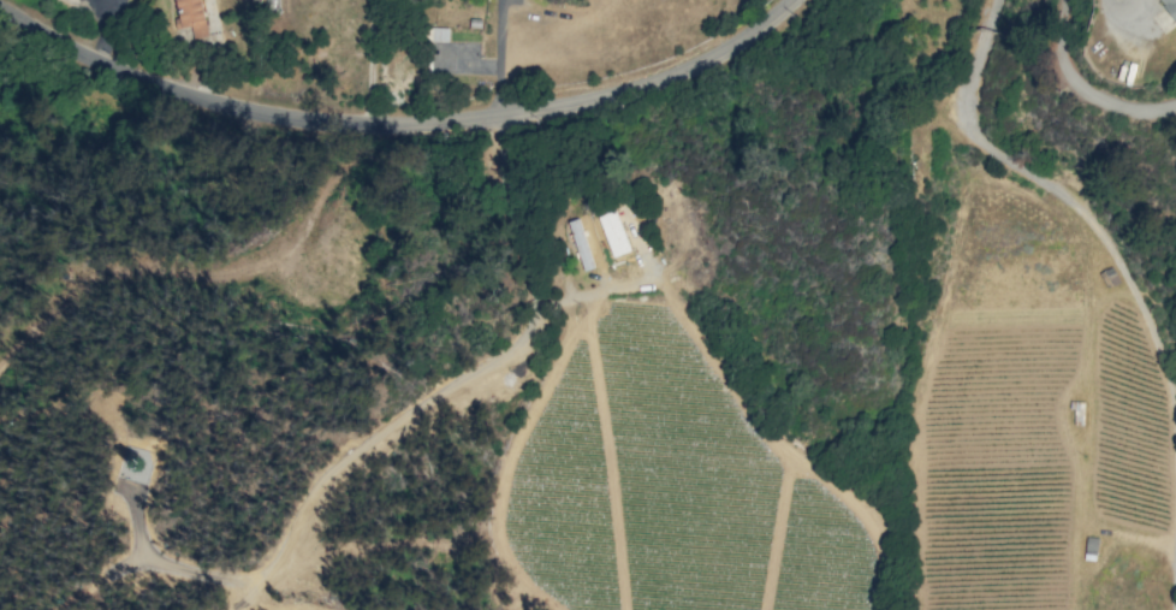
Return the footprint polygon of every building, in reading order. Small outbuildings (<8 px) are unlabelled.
[(191,26),(192,37),(206,35),(201,0),(176,0),(180,27),(191,26)] [(1175,23),(1175,0),(1161,0),(1175,23)] [(447,28),(431,28),(431,42),(447,42),(447,28)] [(610,256),(629,252),(618,210),(599,215),(610,256)] [(593,268),(578,218),(567,221),(583,271),(593,268)]
